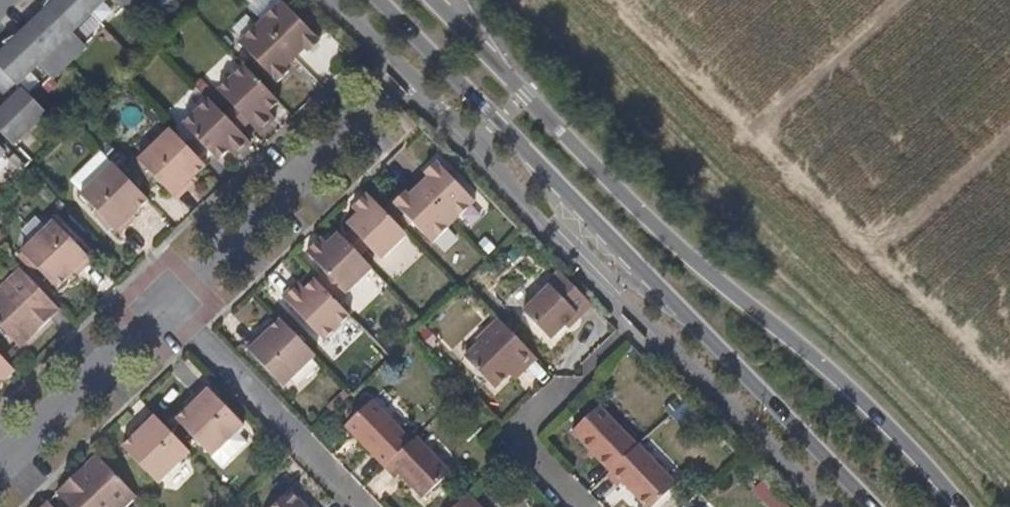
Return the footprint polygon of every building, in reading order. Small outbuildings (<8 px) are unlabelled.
[(2,94),(35,64),(50,79),(73,58),(58,43),(104,0),(60,0),(47,13),(42,8),(36,17),(39,20),(14,43),(11,41),(1,47),(5,51),(0,56),(0,92),(2,94)] [(123,9),(134,0),(115,0),(123,9)] [(321,41),(282,0),(259,21),(294,58),(304,49),(308,53),(321,41)] [(294,58),(259,21),(239,42),(277,83),(290,72),(285,66),(294,58)] [(278,102),(242,65),(216,91),(229,103),(248,123),(259,134),(269,124),(263,118),(269,111),(278,102)] [(9,142),(38,115),(18,94),(0,111),(0,133),(9,142)] [(220,111),(208,98),(182,124),(219,161),(227,151),(233,145),(240,153),(250,141),(240,131),(220,111)] [(248,123),(229,103),(220,111),(240,131),(248,123)] [(269,124),(275,118),(269,111),(263,118),(269,124)] [(194,177),(206,164),(170,128),(138,161),(174,197),(194,177)] [(234,159),(240,153),(233,145),(227,151),(234,159)] [(477,200),(437,159),(423,174),(427,178),(418,186),(438,206),(454,222),(477,200)] [(147,198),(113,163),(80,196),(115,231),(136,210),(147,198)] [(177,200),(198,181),(194,177),(174,197),(177,200)] [(454,222),(438,206),(418,186),(410,194),(406,190),(393,203),(432,243),(454,222)] [(407,235),(367,193),(359,202),(363,208),(348,222),(352,226),(372,246),(383,257),(407,235)] [(363,208),(359,202),(354,206),(358,212),(363,208)] [(118,234),(139,214),(136,210),(115,231),(118,234)] [(51,222),(19,253),(53,289),(65,277),(85,258),(51,222)] [(372,246),(352,226),(342,236),(361,257),(372,246)] [(342,236),(337,232),(328,241),(322,247),(318,242),(308,252),(346,293),(372,267),(361,257),(342,236)] [(322,247),(328,241),(324,237),(318,242),(322,247)] [(395,280),(421,252),(407,240),(382,268),(395,280)] [(16,269),(0,285),(0,334),(16,350),(27,339),(20,333),(26,327),(33,333),(56,310),(16,269)] [(580,318),(592,306),(561,273),(521,311),(549,341),(576,314),(580,318)] [(338,302),(311,274),(304,282),(296,290),(292,286),(282,297),(326,342),(352,316),(338,302)] [(57,293),(70,282),(65,277),(53,289),(57,293)] [(296,290),(304,282),(299,278),(292,286),(296,290)] [(569,329),(580,318),(576,314),(565,325),(569,329)] [(284,388),(317,356),(282,319),(272,329),(248,351),(284,388)] [(536,360),(499,320),(459,359),(493,394),(508,380),(521,367),(524,371),(536,360)] [(248,351),(272,329),(268,325),(245,348),(248,351)] [(27,339),(33,333),(26,327),(20,333),(27,339)] [(12,372),(0,359),(0,381),(1,383),(12,372)] [(511,384),(524,371),(521,367),(508,380),(511,384)] [(194,404),(207,392),(203,388),(190,400),(194,404)] [(194,404),(173,423),(209,460),(242,428),(207,392),(194,404)] [(413,442),(372,400),(345,426),(385,468),(392,461),(413,442)] [(636,446),(598,406),(571,432),(610,471),(636,446)] [(132,438),(153,418),(149,414),(128,434),(132,438)] [(155,488),(189,454),(153,418),(132,438),(119,451),(155,488)] [(424,498),(451,472),(417,438),(413,442),(392,461),(385,468),(397,480),(401,475),(424,498)] [(677,484),(639,443),(636,446),(610,471),(605,475),(616,487),(622,482),(647,506),(653,506),(677,484)] [(135,498),(132,496),(100,462),(90,474),(95,478),(88,485),(83,479),(61,501),(67,506),(125,506),(135,498)] [(88,485),(95,478),(90,474),(83,479),(88,485)] [(290,494),(277,506),(303,506),(290,494)] [(467,495),(454,506),(478,506),(467,495)]
